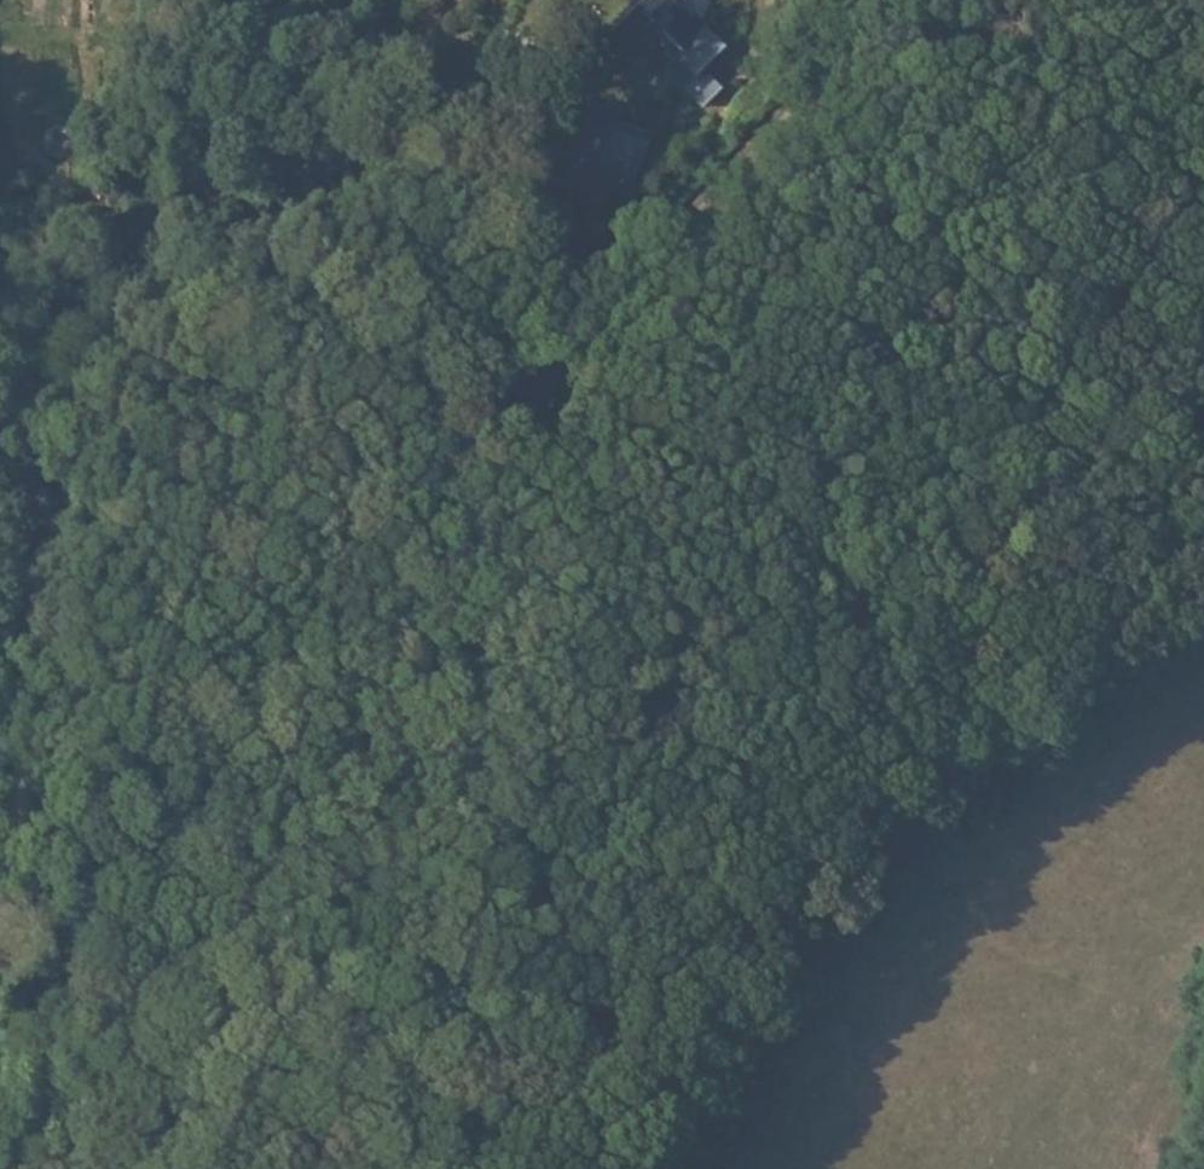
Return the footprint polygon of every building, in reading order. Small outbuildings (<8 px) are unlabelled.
[(563,31),(589,52),(612,24),(642,48),(636,66),(647,74),(668,91),(685,70),(665,54),(684,28),(663,11),(659,16),(638,0),(632,7),(622,0),(588,0),(563,31)]
